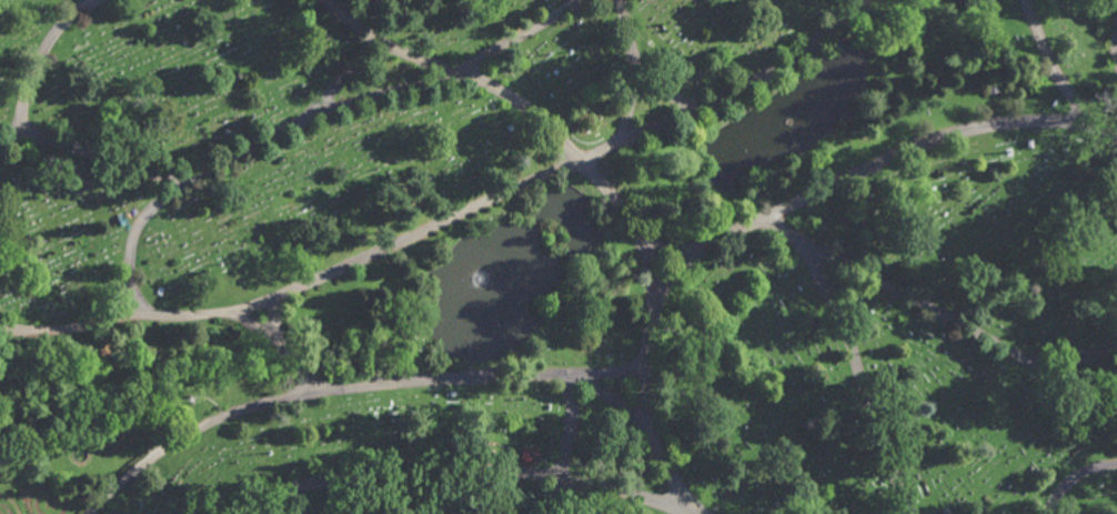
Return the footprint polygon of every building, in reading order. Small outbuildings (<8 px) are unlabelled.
[(988,94),(986,77),(996,75),(998,94),(988,94)]
